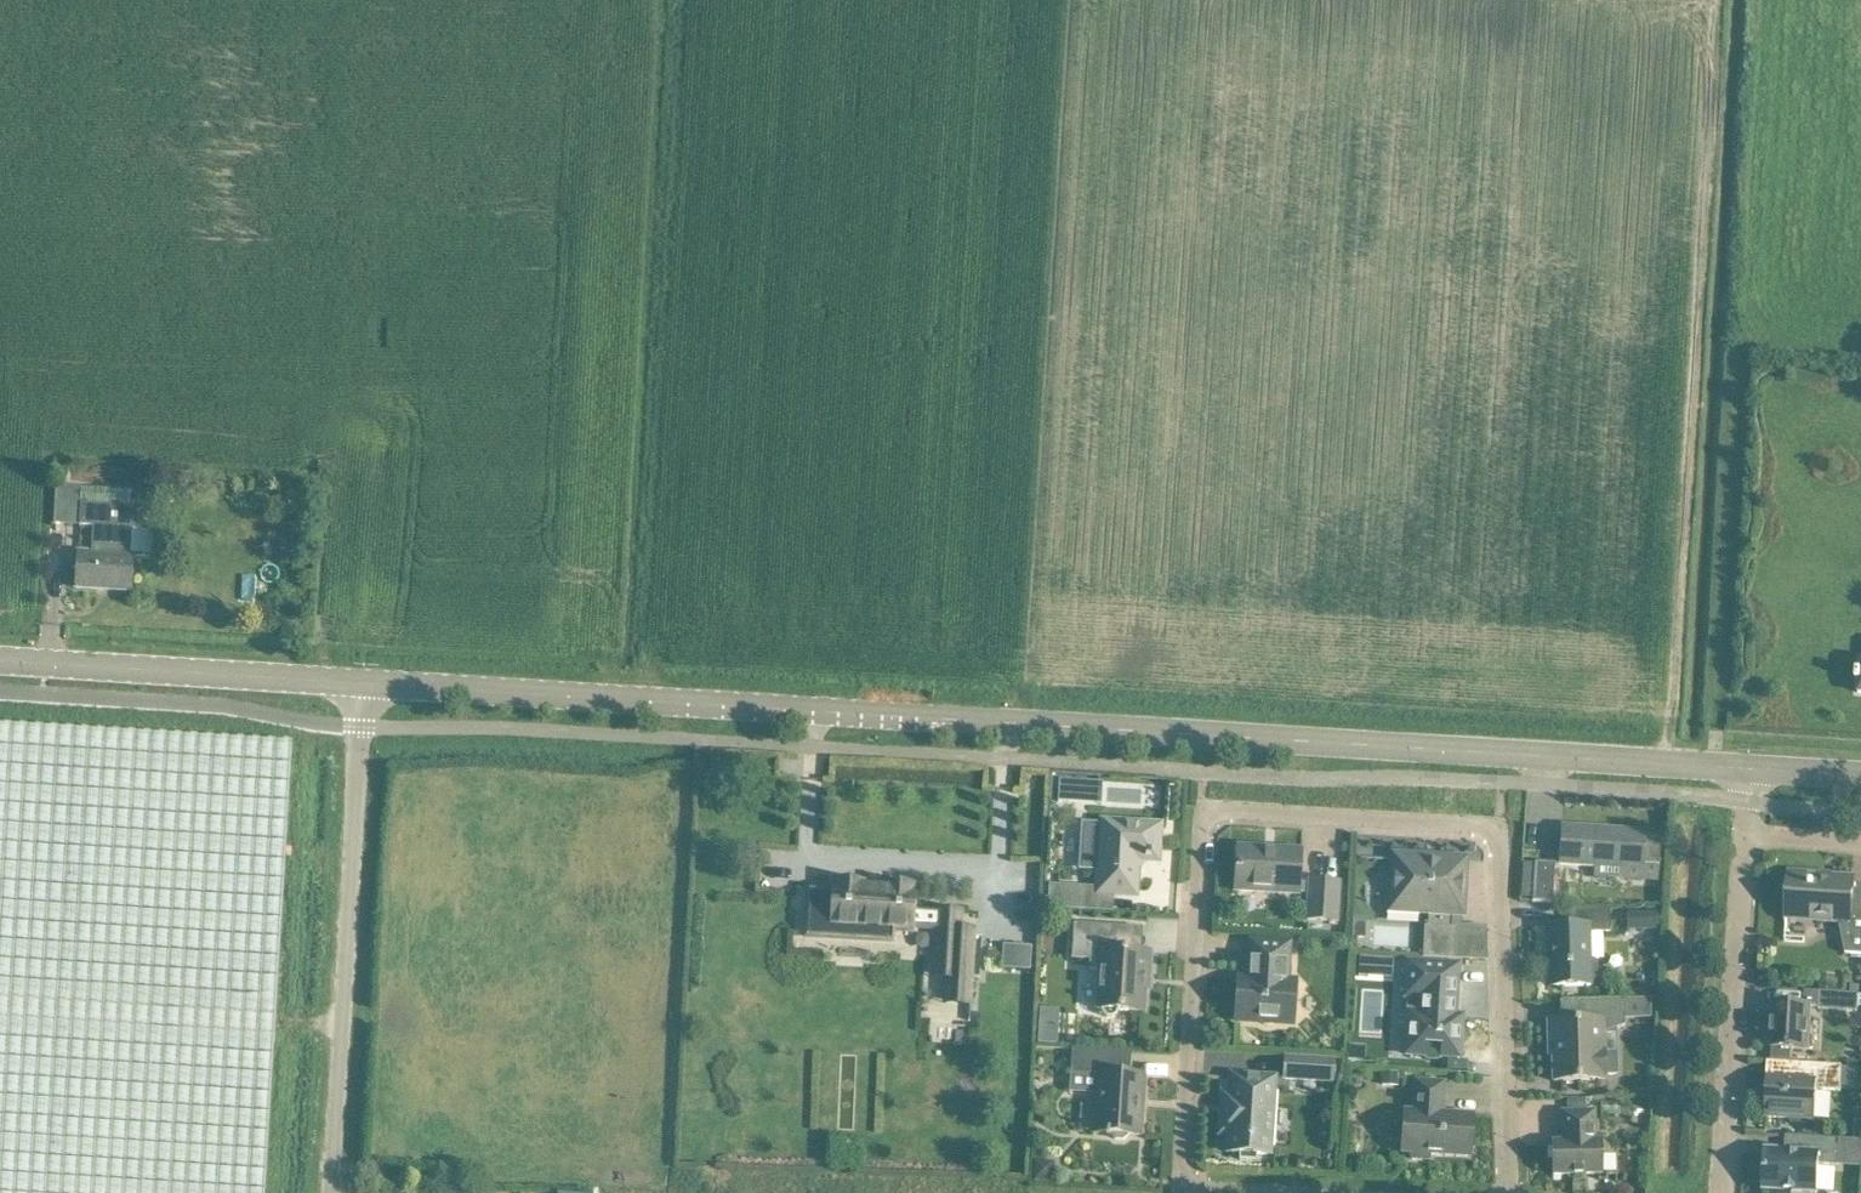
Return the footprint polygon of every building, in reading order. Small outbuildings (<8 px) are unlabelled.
[(137,508),(130,508),(131,493),(82,490),(83,487),(56,485),(55,525),(79,526),(94,527),(92,554),(78,553),(76,588),(96,589),(96,588),(130,590),(130,591),(131,591),(133,556),(131,556),(132,530),(136,531),(137,508)] [(292,742),(0,724),(0,1192),(265,1192),(292,742)] [(1057,781),(1056,799),(1074,800),(1075,782),(1057,781)] [(1085,827),(1083,866),(1100,867),(1099,893),(1135,895),(1136,867),(1145,860),(1157,861),(1159,827),(1143,826),(1139,821),(1124,820),(1119,824),(1103,823),(1103,829),(1085,827)] [(1662,838),(1644,837),(1645,832),(1562,827),(1560,865),(1606,867),(1606,879),(1624,880),(1625,869),(1642,870),(1643,866),(1660,866),(1662,838)] [(1237,847),(1234,891),(1299,894),(1309,894),(1307,920),(1337,922),(1340,883),(1309,881),(1309,883),(1300,883),(1302,851),(1277,849),(1277,852),(1261,851),(1261,849),(1237,847)] [(1390,876),(1389,891),(1392,894),(1391,910),(1429,912),(1428,926),(1424,926),(1422,958),(1454,960),(1456,928),(1451,928),(1452,914),(1462,914),(1465,861),(1435,859),(1435,862),(1423,861),(1423,858),(1394,856),(1394,872),(1390,876)] [(1535,863),(1532,902),(1553,904),(1555,864),(1535,863)] [(1786,918),(1839,922),(1846,954),(1860,955),(1860,908),(1852,908),(1855,879),(1830,877),(1828,879),(1818,879),(1816,876),(1789,874),(1786,918)] [(912,892),(913,888),(886,886),(886,891),(863,889),(863,885),(836,883),(836,888),(835,888),(834,893),(810,891),(808,916),(823,917),(822,937),(892,942),(893,929),(911,931),(912,927),(935,928),(934,946),(935,946),(933,975),(959,976),(959,977),(971,977),(974,932),(961,931),(962,914),(936,913),(936,914),(913,913),(914,893),(912,892)] [(1084,911),(1085,891),(1049,889),(1048,909),(1084,911)] [(1571,927),(1545,928),(1546,954),(1550,954),(1551,988),(1591,986),(1591,982),(1594,982),(1598,977),(1598,965),(1594,960),(1590,961),(1590,934),(1610,933),(1609,909),(1570,910),(1571,927)] [(1659,911),(1642,911),(1643,930),(1660,930),(1659,911)] [(1365,940),(1366,920),(1353,919),(1352,939),(1365,940)] [(1097,1010),(1102,1010),(1102,1012),(1102,1013),(1103,1014),(1104,1016),(1105,1016),(1107,1017),(1108,1018),(1110,1018),(1113,1018),(1115,1017),(1116,1016),(1117,1015),(1118,1014),(1118,1013),(1119,1011),(1143,1013),(1144,988),(1143,987),(1144,976),(1145,975),(1150,975),(1151,953),(1118,951),(1119,927),(1074,924),(1071,959),(1089,960),(1088,971),(1099,971),(1097,1010)] [(1238,979),(1235,1020),(1260,1022),(1259,1023),(1264,1025),(1268,1025),(1271,1025),(1276,1024),(1276,1023),(1294,1024),(1296,983),(1286,982),(1288,945),(1250,943),(1249,970),(1251,970),(1250,980),(1238,979)] [(1003,946),(1001,969),(1030,971),(1032,947),(1003,946)] [(1360,961),(1359,981),(1374,982),(1374,962),(1360,961)] [(1407,963),(1405,991),(1414,1001),(1414,1014),(1408,1014),(1406,1055),(1422,1056),(1422,1060),(1432,1062),(1436,1062),(1441,1060),(1441,1057),(1459,1058),(1462,1017),(1455,1017),(1458,966),(1407,963)] [(1820,992),(1819,1010),(1858,1012),(1859,994),(1820,992)] [(1560,1022),(1548,1022),(1549,1058),(1553,1058),(1553,1082),(1605,1080),(1605,1075),(1609,1074),(1613,1071),(1614,1066),(1614,1062),(1612,1058),(1609,1055),(1604,1054),(1603,1033),(1624,1027),(1623,1000),(1560,1001),(1560,1022)] [(1773,1004),(1770,1048),(1807,1050),(1810,1006),(1773,1004)] [(1117,1075),(1119,1052),(1072,1049),(1070,1074),(1097,1076),(1096,1102),(1100,1107),(1098,1132),(1094,1131),(1094,1133),(1106,1134),(1106,1135),(1111,1135),(1115,1140),(1123,1140),(1129,1135),(1140,1136),(1144,1077),(1117,1075)] [(1285,1058),(1284,1079),(1332,1082),(1333,1061),(1285,1058)] [(1769,1079),(1766,1118),(1790,1120),(1790,1123),(1808,1124),(1809,1121),(1814,1121),(1816,1091),(1841,1092),(1842,1067),(1774,1063),(1773,1080),(1769,1079)] [(1221,1112),(1219,1135),(1227,1135),(1226,1153),(1239,1154),(1239,1161),(1256,1162),(1257,1155),(1271,1155),(1276,1077),(1230,1074),(1228,1113),(1221,1112)] [(1399,1074),(1382,1074),(1382,1087),(1398,1088),(1399,1074)] [(1404,1111),(1402,1153),(1412,1154),(1412,1159),(1421,1160),(1428,1161),(1429,1155),(1470,1158),(1472,1116),(1443,1114),(1444,1083),(1415,1082),(1413,1112),(1404,1111)] [(1562,1142),(1552,1142),(1553,1176),(1601,1175),(1600,1141),(1595,1141),(1595,1111),(1561,1112),(1562,1142)] [(1794,1137),(1793,1153),(1766,1151),(1764,1190),(1801,1192),(1817,1192),(1819,1165),(1839,1166),(1840,1140),(1794,1137)]
